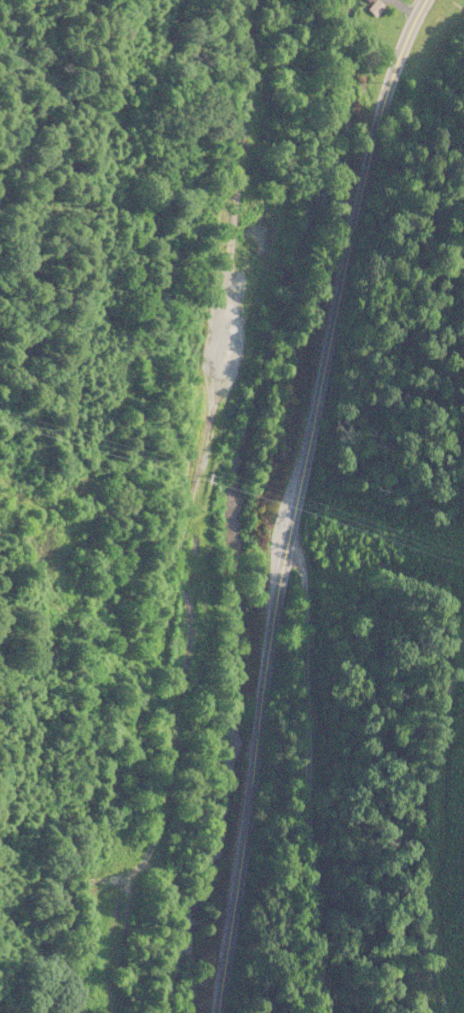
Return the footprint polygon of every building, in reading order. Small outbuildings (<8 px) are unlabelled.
[(374,19),(382,9),(374,2),(365,11),(374,19)]
